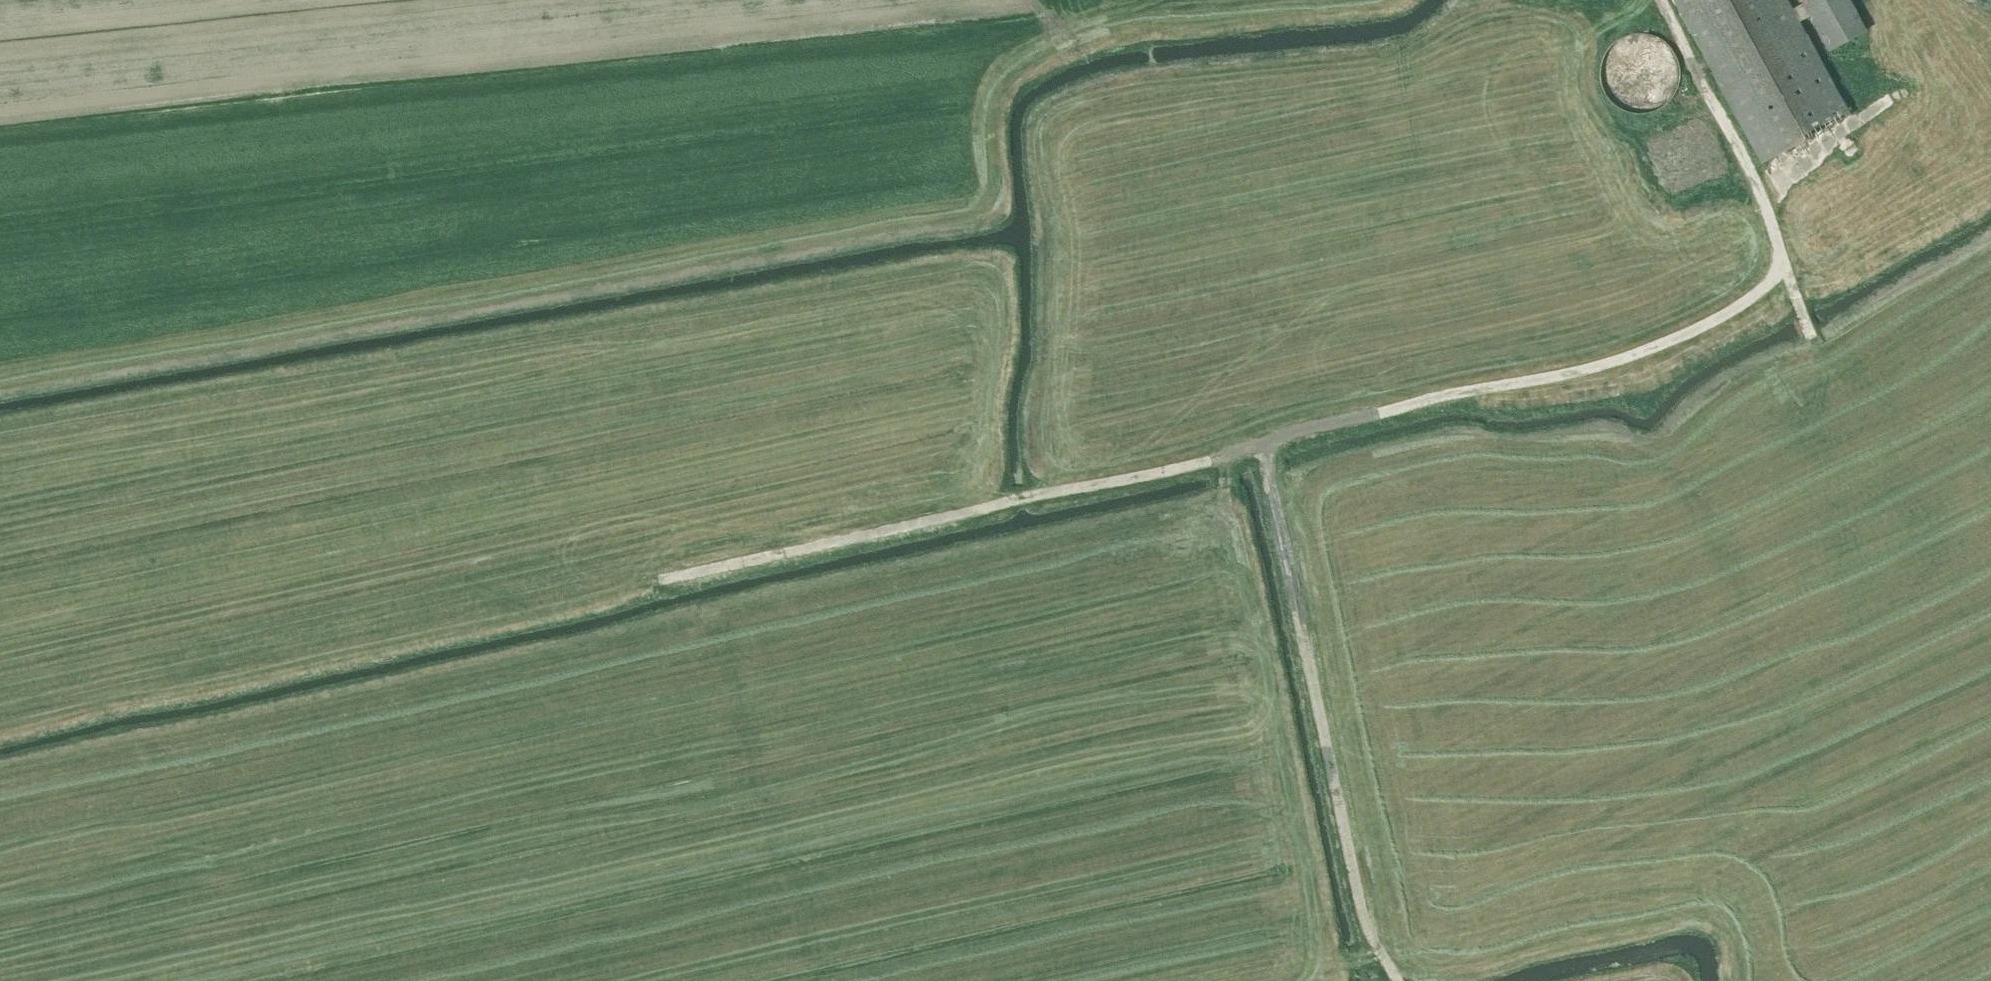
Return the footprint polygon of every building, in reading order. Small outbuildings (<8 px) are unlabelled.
[(1786,0),(1672,0),(1761,163),(1848,115),(1798,21),(1809,15),(1828,51),(1865,31),(1848,0),(1801,0),(1803,3),(1791,10),(1786,0)]
